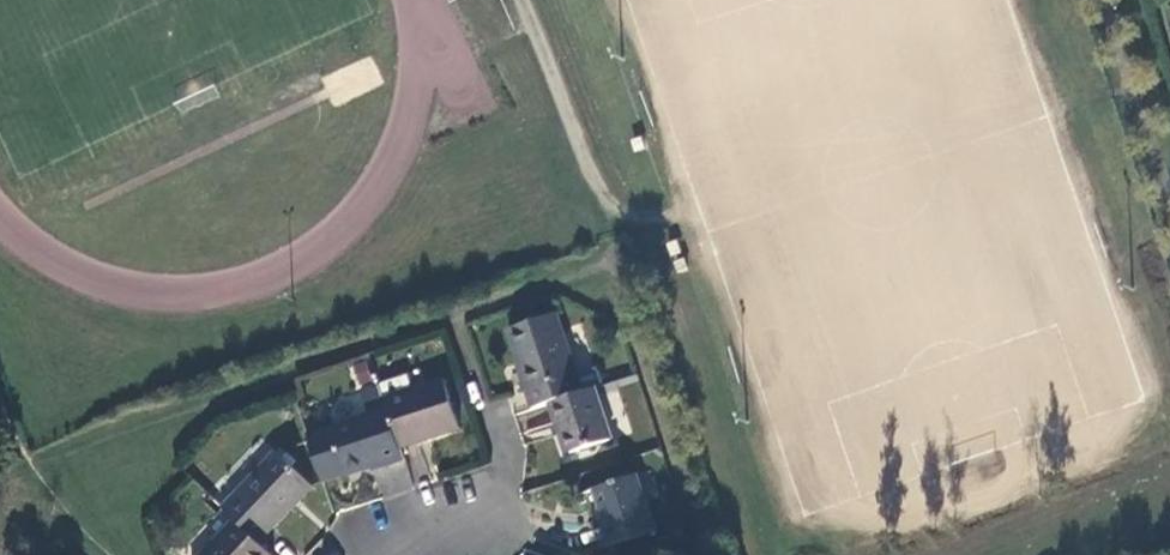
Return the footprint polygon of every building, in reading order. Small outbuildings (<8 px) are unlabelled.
[(531,409),(550,402),(582,392),(579,381),(557,314),(509,330),(529,390),(525,391),(531,409)] [(579,381),(582,392),(595,388),(601,386),(597,375),(579,381)] [(387,409),(401,449),(461,429),(445,380),(413,390),(409,377),(380,386),(387,409)] [(385,466),(405,460),(401,449),(387,409),(380,386),(362,392),(370,415),(308,436),(323,483),(346,475),(346,476),(384,464),(385,466)] [(612,440),(595,388),(582,392),(550,402),(561,435),(565,434),(571,454),(612,440)] [(236,521),(260,544),(313,487),(276,452),(222,508),(236,521)] [(656,531),(638,475),(594,490),(605,523),(602,524),(610,546),(656,531)] [(260,544),(236,521),(203,554),(271,554),(260,544)]
